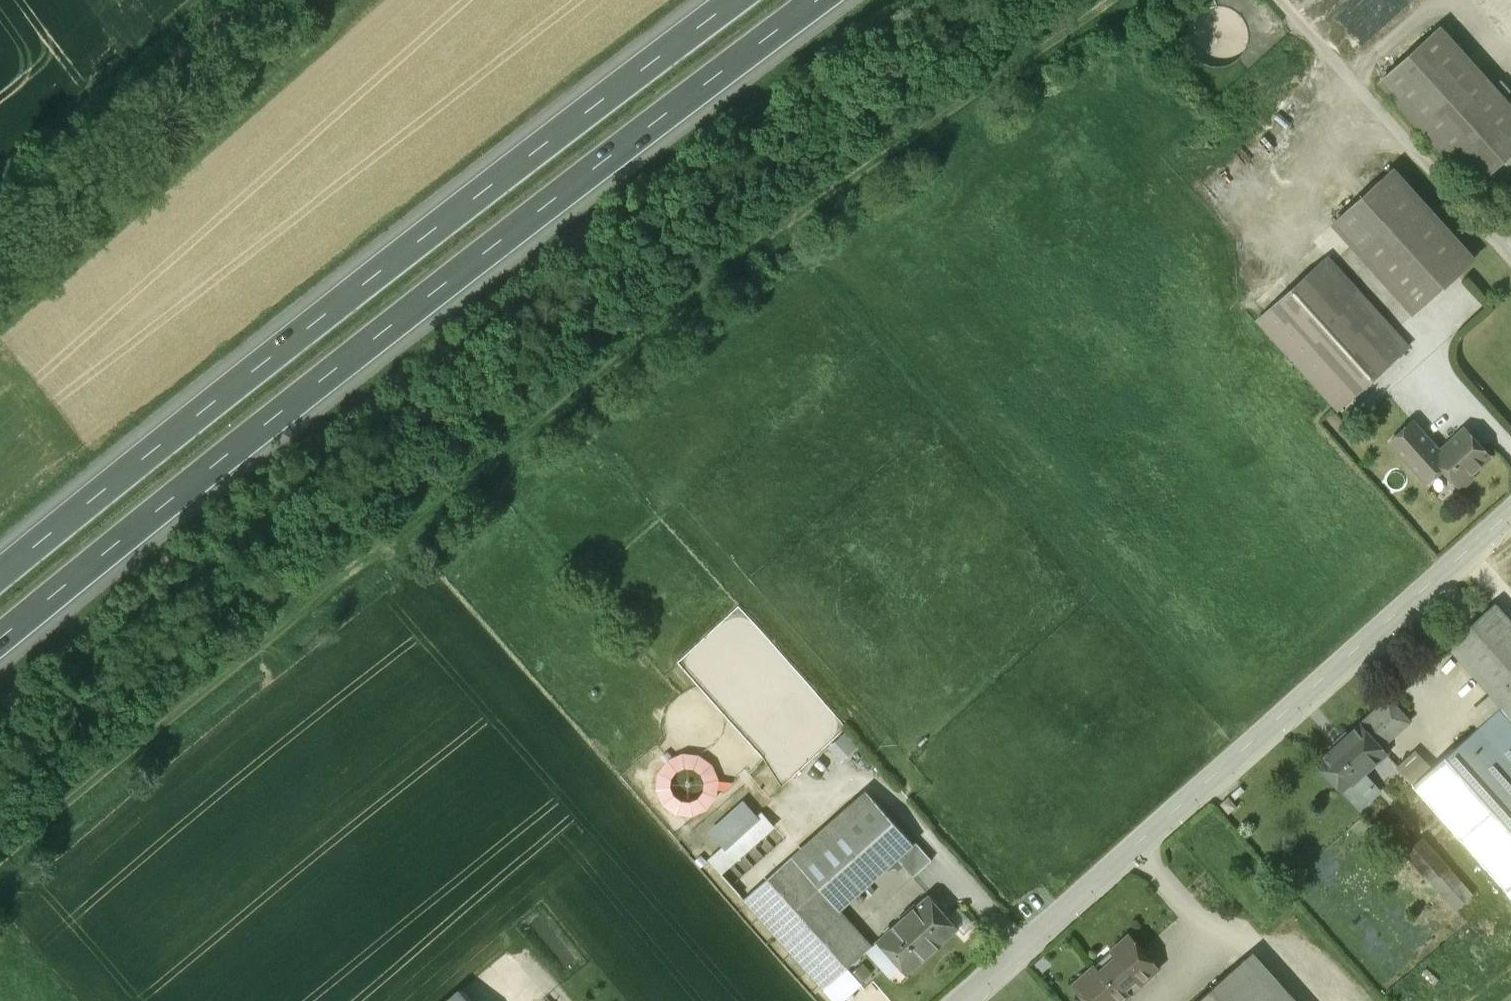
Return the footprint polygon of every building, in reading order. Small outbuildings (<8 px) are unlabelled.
[(1510,153),(1510,106),(1440,27),(1380,81),(1475,185),(1510,153)] [(1414,313),(1474,259),(1393,169),(1333,223),(1414,313)] [(1338,409),(1408,346),(1327,257),(1258,319),(1338,409)] [(1407,459),(1427,441),(1429,439),(1412,421),(1390,441),(1407,459)] [(1471,472),(1490,456),(1466,428),(1438,452),(1427,441),(1407,459),(1427,482),(1443,469),(1457,485),(1460,483),(1465,485),(1473,478),(1471,472)] [(1496,604),(1449,646),(1501,706),(1510,717),(1510,621),(1496,604)] [(741,611),(694,648),(714,672),(720,667),(719,667),(725,662),(721,658),(737,645),(734,641),(743,634),(746,637),(755,629),(741,611)] [(1409,722),(1389,699),(1347,736),(1346,735),(1331,748),(1333,749),(1318,762),(1360,810),(1378,793),(1362,775),(1386,753),(1380,747),(1409,722)] [(1510,889),(1510,717),(1501,706),(1414,784),(1509,891),(1510,889)] [(832,741),(843,758),(862,745),(852,728),(832,741)] [(677,815),(734,792),(714,743),(657,767),(677,815)] [(796,857),(749,898),(825,984),(872,942),(843,910),(899,861),(914,878),(932,862),(917,845),(915,847),(876,802),(804,865),(796,857)] [(778,824),(769,813),(713,860),(724,873),(778,824)] [(907,974),(959,928),(929,894),(916,906),(914,904),(901,916),(902,918),(877,940),(907,974)] [(1158,969),(1129,936),(1111,952),(1115,956),(1100,970),(1095,966),(1074,985),(1089,1000),(1122,1000),(1131,993),(1128,991),(1138,982),(1140,984),(1158,969)] [(1254,950),(1197,1000),(1300,1000),(1254,950)] [(866,956),(856,964),(868,980),(878,972),(866,956)] [(462,990),(449,1000),(472,1000),(462,990)]
